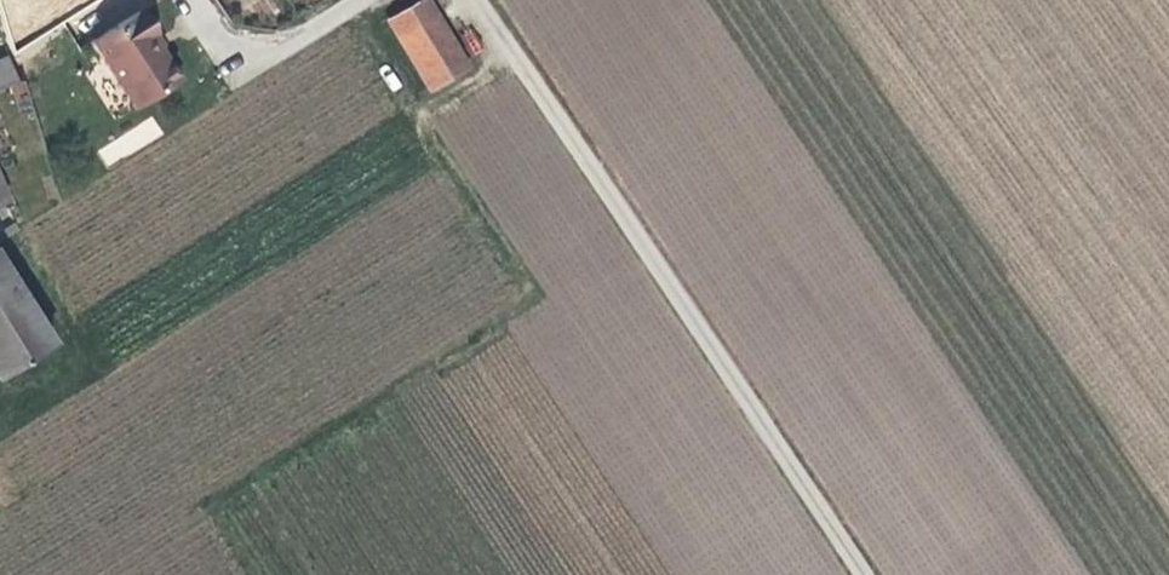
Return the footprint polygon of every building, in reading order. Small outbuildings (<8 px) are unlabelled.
[(423,2),(388,23),(427,91),(464,69),(423,2)] [(138,17),(85,48),(125,115),(172,87),(147,44),(152,40),(138,17)] [(0,61),(0,91),(20,84),(11,58),(0,61)] [(97,149),(106,166),(162,134),(153,118),(97,149)] [(18,234),(13,225),(0,233),(0,245),(18,234)] [(0,273),(0,384),(50,353),(0,273)]
